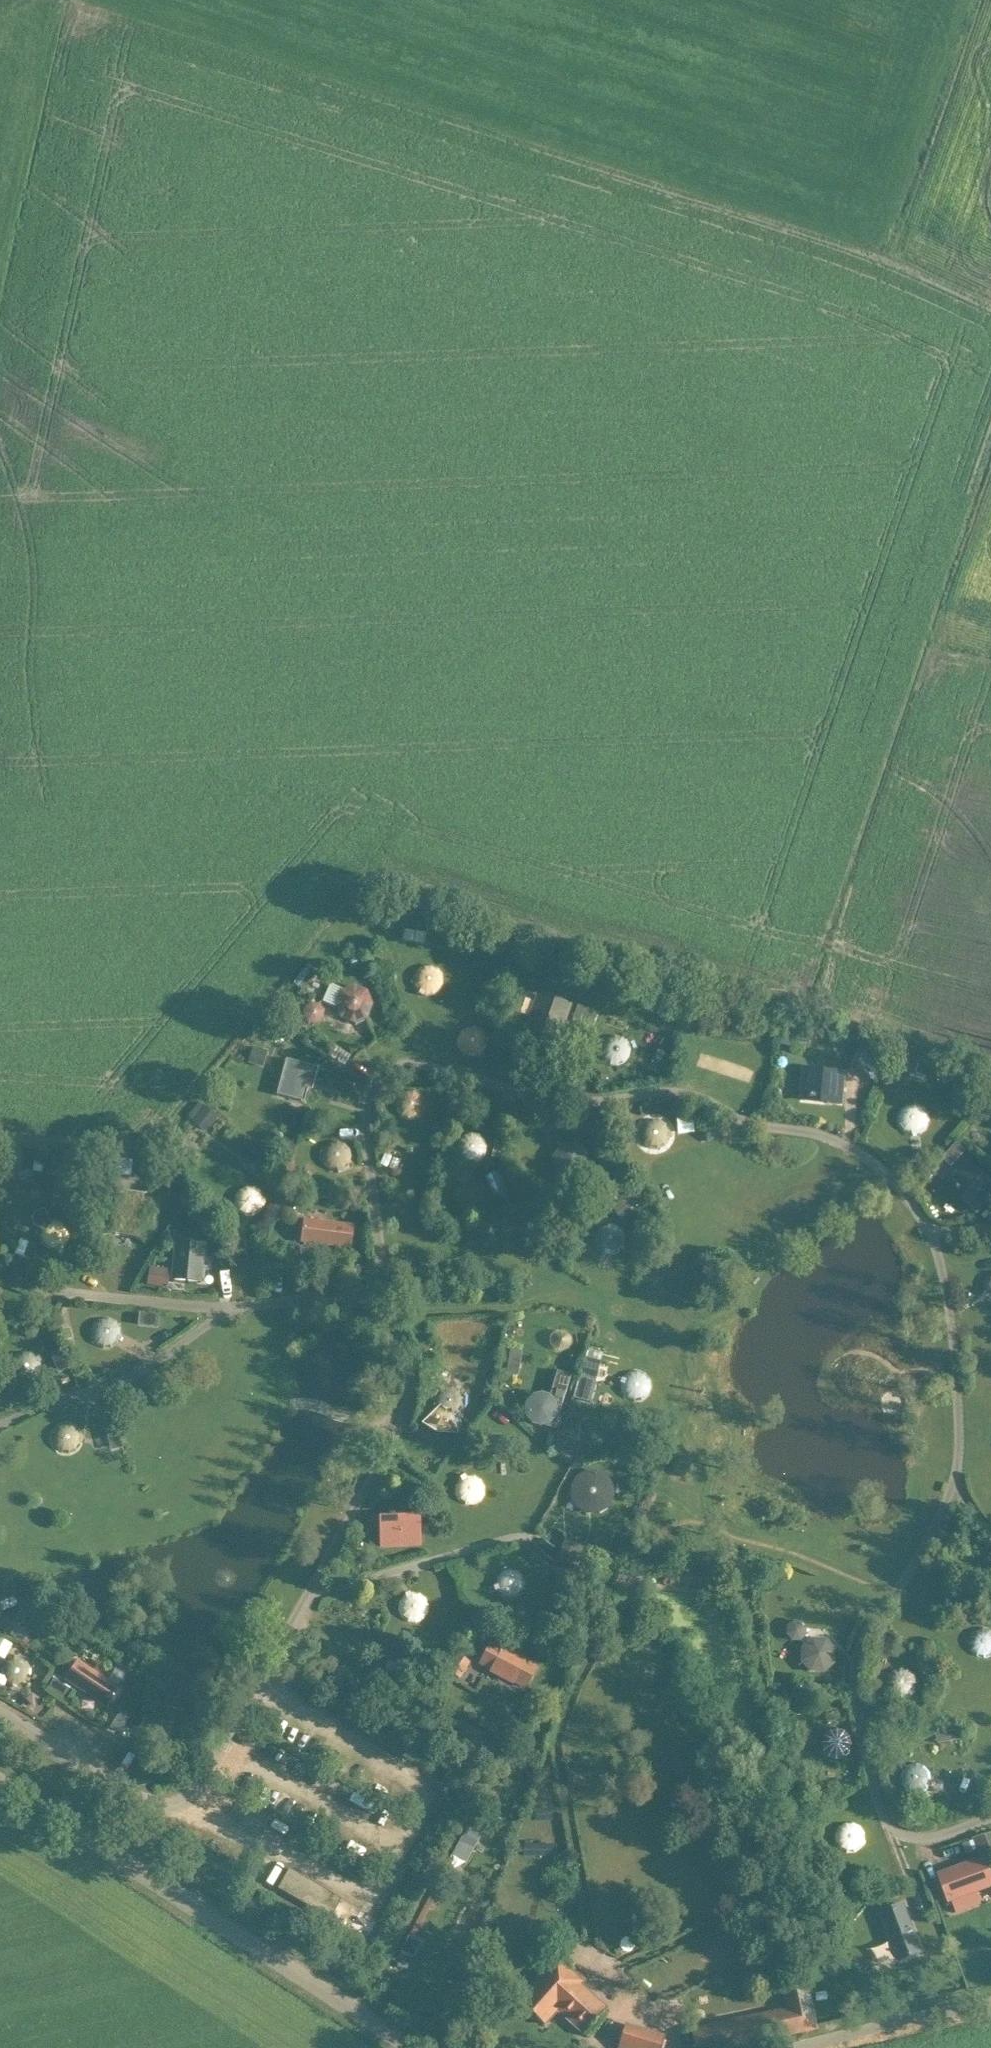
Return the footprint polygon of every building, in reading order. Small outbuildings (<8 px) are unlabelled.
[(404,929),(425,932),(427,917),(407,914),(404,929)] [(356,951),(349,953),(352,963),(359,961),(356,951)] [(436,994),(439,992),(440,990),(442,987),(443,983),(444,979),(443,975),(441,972),(438,969),(435,967),(432,965),(428,965),(424,965),(422,966),(419,968),(416,971),(414,974),(413,978),(412,982),(413,986),(415,989),(418,992),(421,994),(424,996),(428,996),(432,996),(436,994)] [(330,985),(323,1001),(335,1007),(336,1004),(341,1017),(353,1022),(366,1017),(371,1005),(366,992),(354,987),(341,992),(342,990),(330,985)] [(538,992),(526,1027),(558,1038),(570,1004),(538,992)] [(305,1008),(304,1016),(308,1022),(316,1023),(322,1019),(323,1011),(319,1005),(311,1004),(305,1008)] [(577,1006),(572,1021),(584,1025),(589,1010),(577,1006)] [(482,1054),(482,1053),(484,1051),(485,1049),(487,1045),(487,1041),(486,1037),(485,1033),(482,1030),(479,1028),(475,1026),(471,1026),(468,1026),(464,1028),(461,1030),(458,1033),(456,1037),(456,1042),(456,1045),(457,1047),(458,1049),(459,1051),(461,1053),(463,1055),(466,1056),(468,1057),(471,1057),(474,1057),(478,1056),(478,1057),(482,1054)] [(615,1067),(615,1066),(618,1066),(621,1065),(623,1064),(627,1061),(629,1058),(631,1054),(631,1050),(630,1046),(629,1042),(626,1039),(623,1037),(619,1036),(615,1035),(611,1036),(608,1037),(605,1040),(603,1042),(601,1045),(600,1047),(600,1052),(601,1055),(603,1060),(605,1062),(610,1065),(610,1066),(615,1067)] [(338,1040),(327,1046),(334,1058),(345,1052),(338,1040)] [(254,1048),(249,1063),(261,1066),(265,1051),(254,1048)] [(847,1078),(860,1081),(866,1062),(853,1058),(847,1078)] [(915,1058),(910,1071),(920,1075),(925,1062),(915,1058)] [(286,1059),(276,1095),(304,1102),(307,1089),(309,1082),(314,1083),(318,1068),(286,1059)] [(663,1064),(657,1074),(667,1080),(673,1071),(663,1064)] [(608,1075),(600,1069),(594,1077),(602,1083),(608,1075)] [(844,1073),(805,1070),(803,1095),(823,1097),(823,1101),(842,1102),(844,1073)] [(421,1117),(421,1116),(423,1115),(425,1112),(426,1108),(426,1104),(425,1100),(423,1096),(421,1093),(417,1091),(414,1090),(410,1090),(406,1090),(402,1092),(399,1094),(397,1098),(395,1101),(395,1106),(396,1111),(397,1114),(399,1116),(401,1117),(403,1119),(406,1120),(408,1120),(411,1121),(417,1119),(417,1120),(421,1117)] [(910,1134),(913,1135),(918,1135),(918,1134),(921,1133),(924,1130),(926,1127),(928,1124),(929,1120),(928,1116),(927,1112),(925,1109),(922,1107),(918,1105),(914,1104),(911,1104),(907,1105),(904,1108),(901,1110),(899,1114),(898,1118),(898,1122),(899,1124),(900,1127),(903,1131),(906,1133),(910,1134)] [(181,1105),(175,1123),(199,1131),(206,1114),(181,1105)] [(598,1115),(580,1117),(581,1131),(599,1130),(598,1115)] [(647,1147),(649,1148),(652,1149),(655,1149),(658,1149),(661,1148),(664,1146),(667,1143),(669,1140),(670,1136),(670,1132),(669,1128),(667,1125),(664,1122),(661,1120),(657,1119),(653,1119),(648,1120),(646,1121),(644,1123),(642,1125),(641,1127),(640,1130),(639,1134),(640,1138),(641,1142),(644,1145),(647,1147)] [(582,1177),(588,1166),(587,1152),(576,1143),(578,1140),(578,1136),(577,1132),(576,1131),(574,1129),(559,1131),(556,1134),(557,1143),(561,1145),(553,1157),(555,1172),(567,1180),(582,1177)] [(719,1129),(706,1133),(708,1142),(722,1138),(719,1129)] [(479,1162),(481,1160),(483,1158),(486,1155),(487,1151),(487,1147),(487,1143),(485,1139),(483,1136),(480,1134),(476,1132),(472,1132),(468,1132),(464,1134),(461,1136),(459,1139),(457,1143),(456,1145),(456,1148),(457,1153),(458,1156),(460,1158),(462,1160),(464,1161),(466,1162),(469,1163),(474,1163),(474,1164),(479,1162)] [(342,1171),(342,1170),(345,1169),(347,1167),(349,1164),(350,1162),(351,1158),(351,1154),(350,1151),(348,1147),(346,1144),(342,1142),(339,1141),(335,1141),(331,1142),(327,1143),(324,1146),(323,1148),(321,1153),(321,1156),(321,1159),(321,1161),(322,1163),(324,1166),(325,1167),(328,1169),(332,1171),(337,1172),(337,1173),(342,1171)] [(250,1142),(242,1155),(257,1165),(265,1152),(250,1142)] [(384,1154),(380,1163),(395,1170),(399,1161),(384,1154)] [(952,1181),(968,1195),(963,1200),(977,1213),(990,1197),(990,1182),(969,1162),(952,1181)] [(498,1170),(485,1175),(490,1188),(504,1182),(498,1170)] [(482,1171),(468,1177),(477,1198),(490,1193),(482,1171)] [(107,1234),(112,1234),(133,1237),(136,1238),(139,1239),(141,1241),(143,1243),(145,1245),(149,1242),(153,1238),(156,1234),(158,1229),(160,1224),(161,1219),(161,1214),(160,1208),(159,1203),(157,1198),(154,1194),(150,1190),(149,1192),(147,1193),(145,1194),(143,1194),(140,1194),(119,1191),(117,1190),(115,1190),(113,1188),(112,1187),(111,1185),(106,1188),(103,1193),(99,1197),(97,1203),(95,1208),(95,1214),(95,1220),(96,1225),(97,1231),(100,1236),(102,1235),(105,1235),(107,1234)] [(262,1209),(264,1204),(265,1204),(265,1199),(264,1199),(263,1194),(260,1191),(258,1188),(254,1186),(250,1185),(246,1185),(241,1187),(239,1188),(236,1191),(235,1193),(234,1195),(233,1198),(232,1200),(232,1203),(233,1205),(234,1208),(235,1210),(237,1212),(239,1214),(242,1216),(244,1217),(247,1217),(249,1217),(252,1217),(254,1216),(257,1215),(259,1213),(262,1209)] [(618,1188),(608,1196),(617,1209),(628,1201),(618,1188)] [(28,1226),(34,1216),(21,1209),(16,1220),(28,1226)] [(41,1229),(40,1230),(39,1234),(39,1237),(40,1241),(42,1244),(43,1246),(45,1248),(48,1249),(52,1251),(57,1250),(58,1251),(62,1250),(62,1249),(66,1246),(68,1243),(69,1240),(70,1236),(70,1232),(68,1228),(66,1225),(63,1222),(59,1220),(56,1220),(52,1220),(48,1221),(44,1210),(36,1213),(33,1220),(35,1226),(41,1229)] [(353,1225),(303,1219),(300,1242),(350,1248),(353,1225)] [(602,1252),(604,1254),(604,1255),(609,1255),(614,1254),(617,1253),(621,1250),(623,1246),(625,1243),(625,1239),(624,1235),(623,1231),(620,1228),(617,1226),(614,1224),(610,1224),(606,1224),(602,1225),(599,1228),(596,1231),(595,1233),(594,1236),(594,1239),(594,1242),(596,1247),(599,1251),(602,1252)] [(175,1240),(172,1281),(201,1284),(204,1243),(175,1240)] [(150,1266),(147,1285),(167,1288),(170,1270),(150,1266)] [(121,1338),(120,1337),(121,1333),(120,1330),(119,1326),(117,1323),(114,1320),(110,1319),(106,1318),(102,1319),(99,1320),(96,1322),(93,1326),(91,1329),(91,1331),(91,1336),(92,1339),(94,1343),(97,1345),(100,1347),(104,1348),(107,1348),(110,1348),(112,1347),(114,1346),(116,1344),(118,1342),(119,1342),(121,1338)] [(42,1331),(51,1349),(61,1345),(52,1326),(42,1331)] [(41,1366),(40,1362),(41,1361),(38,1357),(36,1356),(33,1353),(29,1352),(25,1351),(21,1351),(17,1353),(15,1354),(12,1356),(9,1360),(8,1363),(8,1366),(8,1369),(8,1372),(9,1374),(12,1379),(14,1381),(16,1382),(18,1383),(21,1384),(24,1385),(27,1384),(29,1384),(32,1383),(36,1380),(39,1376),(40,1374),(41,1370),(41,1366)] [(510,1351),(506,1374),(516,1376),(520,1352),(510,1351)] [(166,1378),(174,1375),(170,1365),(161,1369),(166,1378)] [(528,1403),(526,1410),(528,1417),(533,1422),(540,1424),(540,1425),(554,1429),(570,1376),(557,1371),(548,1398),(541,1395),(533,1398),(528,1403)] [(623,1377),(622,1378),(620,1383),(620,1388),(621,1390),(622,1393),(624,1396),(626,1398),(628,1400),(630,1401),(633,1401),(635,1402),(638,1401),(641,1401),(643,1400),(646,1398),(649,1395),(650,1391),(651,1387),(651,1383),(650,1379),(647,1376),(645,1373),(641,1372),(637,1371),(633,1371),(629,1372),(626,1374),(623,1377)] [(437,1411),(424,1423),(438,1432),(456,1433),(451,1416),(454,1415),(456,1414),(458,1412),(461,1410),(463,1406),(464,1402),(463,1398),(462,1395),(460,1391),(457,1389),(454,1387),(450,1386),(446,1386),(443,1387),(443,1386),(438,1388),(439,1389),(436,1392),(434,1394),(433,1397),(433,1402),(433,1405),(434,1407),(435,1409),(437,1411)] [(38,1422),(43,1430),(52,1424),(47,1417),(38,1422)] [(83,1438),(82,1438),(81,1434),(79,1430),(77,1427),(73,1425),(69,1424),(65,1424),(60,1425),(58,1426),(56,1428),(54,1430),(52,1434),(51,1437),(51,1440),(52,1444),(54,1447),(57,1450),(60,1453),(63,1454),(66,1454),(68,1454),(71,1453),(73,1452),(77,1450),(79,1447),(81,1443),(82,1443),(83,1438)] [(460,1477),(460,1478),(457,1481),(456,1484),(454,1489),(455,1494),(456,1497),(457,1499),(459,1501),(461,1502),(465,1505),(467,1505),(471,1505),(475,1504),(478,1503),(481,1500),(483,1497),(485,1493),(485,1489),(484,1485),(483,1482),(480,1479),(477,1476),(474,1475),(470,1475),(465,1475),(464,1474),(460,1477)] [(606,1497),(607,1495),(607,1491),(607,1487),(605,1484),(602,1480),(599,1478),(595,1477),(592,1476),(588,1477),(584,1478),(581,1481),(578,1484),(577,1488),(576,1491),(577,1496),(578,1499),(579,1501),(581,1503),(584,1505),(585,1506),(588,1507),(591,1507),(594,1507),(599,1506),(602,1503),(605,1500),(606,1497)] [(381,1519),(382,1546),(418,1544),(417,1517),(381,1519)] [(494,1583),(494,1586),(493,1586),(495,1591),(496,1591),(498,1594),(502,1597),(504,1599),(507,1599),(509,1600),(512,1599),(517,1598),(519,1596),(521,1594),(524,1591),(525,1587),(525,1583),(524,1579),(522,1575),(520,1572),(517,1570),(513,1569),(509,1568),(505,1569),(501,1571),(499,1573),(496,1576),(494,1580),(494,1583)] [(405,1594),(405,1595),(402,1597),(400,1599),(399,1602),(397,1607),(397,1610),(398,1612),(399,1614),(400,1617),(402,1619),(404,1620),(406,1622),(408,1623),(411,1623),(414,1623),(417,1623),(420,1621),(423,1620),(425,1617),(427,1613),(428,1609),(428,1605),(427,1602),(425,1598),(422,1596),(419,1594),(415,1593),(410,1593),(409,1592),(405,1594)] [(786,1627),(786,1635),(791,1641),(800,1642),(805,1636),(806,1628),(800,1622),(791,1622),(786,1627)] [(988,1629),(984,1628),(980,1629),(976,1630),(973,1632),(971,1635),(969,1639),(968,1644),(969,1646),(969,1649),(971,1651),(972,1653),(974,1655),(976,1656),(979,1658),(981,1658),(984,1658),(989,1658),(990,1656),(990,1630),(988,1629)] [(835,1649),(826,1639),(812,1638),(801,1648),(801,1662),(810,1672),(824,1673),(835,1663),(835,1649)] [(501,1648),(489,1642),(477,1665),(490,1671),(489,1673),(512,1685),(513,1684),(526,1690),(537,1667),(525,1661),(526,1659),(502,1647),(501,1648)] [(460,1655),(449,1672),(459,1678),(469,1661),(460,1655)] [(3,1664),(1,1669),(0,1671),(1,1674),(2,1678),(3,1680),(5,1683),(9,1686),(12,1687),(14,1687),(17,1687),(19,1687),(22,1686),(26,1683),(28,1682),(31,1678),(30,1678),(31,1674),(31,1670),(30,1666),(28,1663),(26,1660),(23,1658),(19,1657),(19,1656),(14,1656),(14,1657),(9,1658),(6,1660),(3,1664)] [(119,1688),(78,1661),(66,1680),(107,1707),(119,1688)] [(915,1692),(915,1690),(917,1686),(917,1682),(916,1678),(914,1675),(912,1672),(909,1669),(905,1668),(900,1668),(897,1668),(893,1670),(891,1672),(889,1674),(888,1676),(887,1679),(886,1682),(886,1684),(887,1688),(888,1692),(891,1695),(894,1697),(896,1698),(899,1698),(902,1699),(907,1698),(911,1695),(912,1696),(915,1692)] [(62,1686),(56,1696),(64,1702),(71,1691),(62,1686)] [(102,1734),(117,1718),(108,1710),(94,1726),(102,1734)] [(849,1754),(848,1753),(850,1750),(851,1746),(852,1742),(851,1738),(849,1735),(846,1732),(843,1730),(839,1728),(835,1728),(832,1729),(828,1731),(825,1733),(823,1735),(821,1740),(821,1743),(821,1746),(822,1748),(823,1750),(824,1753),(826,1755),(828,1756),(830,1758),(832,1758),(835,1759),(838,1759),(843,1757),(844,1756),(845,1757),(849,1754)] [(959,1730),(936,1734),(938,1743),(961,1739),(959,1730)] [(901,1776),(901,1779),(901,1781),(902,1784),(903,1786),(904,1788),(906,1790),(908,1792),(911,1793),(913,1794),(916,1794),(921,1793),(924,1792),(925,1792),(929,1789),(928,1788),(929,1787),(931,1788),(933,1791),(935,1793),(938,1793),(941,1792),(943,1790),(943,1787),(942,1784),(940,1782),(937,1781),(934,1782),(931,1781),(931,1777),(930,1773),(929,1770),(926,1767),(923,1765),(919,1763),(915,1763),(913,1764),(909,1765),(907,1766),(904,1769),(903,1771),(902,1773),(901,1776)] [(465,1856),(482,1826),(468,1818),(451,1848),(465,1856)] [(859,1850),(862,1847),(863,1847),(865,1843),(864,1842),(864,1838),(864,1834),(862,1830),(860,1827),(857,1825),(853,1823),(850,1822),(846,1823),(842,1824),(839,1826),(836,1829),(834,1833),(833,1836),(833,1839),(833,1841),(834,1844),(835,1846),(837,1848),(839,1851),(842,1852),(844,1853),(846,1853),(849,1854),(852,1853),(854,1853),(857,1851),(859,1850)] [(973,1840),(980,1859),(990,1855),(990,1851),(985,1835),(973,1840)] [(984,1860),(942,1875),(951,1899),(990,1885),(990,1879),(984,1860)] [(289,1869),(277,1889),(330,1919),(341,1899),(289,1869)] [(903,1905),(882,1913),(899,1959),(921,1952),(903,1905)] [(408,1937),(402,1950),(413,1955),(420,1943),(413,1939),(408,1937)] [(580,1984),(583,1981),(555,1956),(516,2000),(543,2025),(557,2010),(582,2033),(606,2007),(580,1984)] [(810,2008),(807,1990),(785,1994),(788,2009),(691,2029),(695,2047),(716,2047),(814,2028),(810,2008)] [(826,1992),(815,1994),(816,2001),(827,2000),(826,1992)] [(665,2034),(625,2022),(616,2047),(661,2047),(665,2034)]
